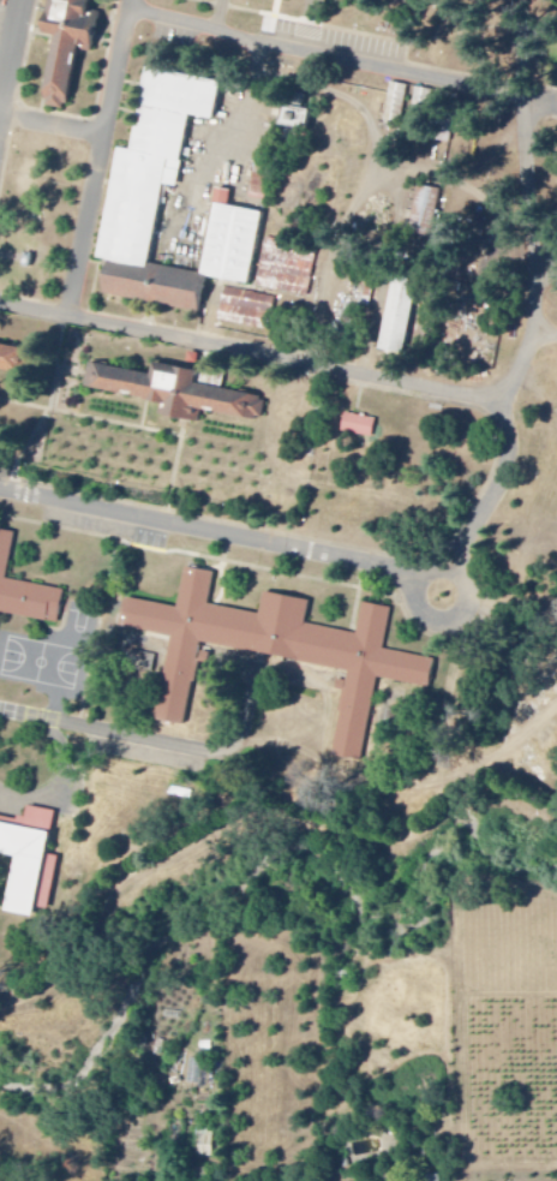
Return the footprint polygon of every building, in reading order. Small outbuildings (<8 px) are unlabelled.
[(49,32),(55,0),(95,0),(91,18),(106,20),(101,50),(83,52),(76,108),(46,102),(59,36),(49,32)] [(155,68),(139,147),(124,144),(103,256),(113,257),(157,266),(178,160),(188,161),(197,117),(222,119),(228,79),(155,68)] [(310,111),(284,105),(279,126),(305,132),(310,111)] [(440,190),(417,187),(411,235),(433,238),(440,190)] [(308,298),(316,251),(265,241),(257,288),(308,298)] [(113,257),(106,293),(205,315),(215,276),(157,266),(113,257)] [(379,351),(403,356),(418,279),(394,275),(379,351)] [(271,330),(275,297),(224,290),(219,324),(271,330)] [(30,374),(0,369),(0,342),(36,348),(30,374)] [(92,364),(89,386),(164,402),(164,416),(204,423),(206,408),(262,422),(269,400),(203,384),(203,368),(161,360),(156,374),(92,364)] [(372,439),(376,421),(345,414),(341,433),(372,439)] [(1,614),(0,621),(0,530),(17,532),(10,579),(68,590),(61,627),(1,614)] [(128,598),(124,626),(173,636),(157,722),(190,727),(204,643),(352,674),(337,756),(367,762),(384,681),(432,690),(438,663),(388,648),(395,608),(363,601),(357,633),(309,622),(311,603),(265,590),(262,612),(215,602),(218,574),(188,567),(180,608),(128,598)] [(22,859),(0,854),(0,811),(22,815),(29,810),(56,812),(60,834),(44,919),(12,912),(22,859)] [(215,1158),(214,1130),(198,1131),(199,1159),(215,1158)]
